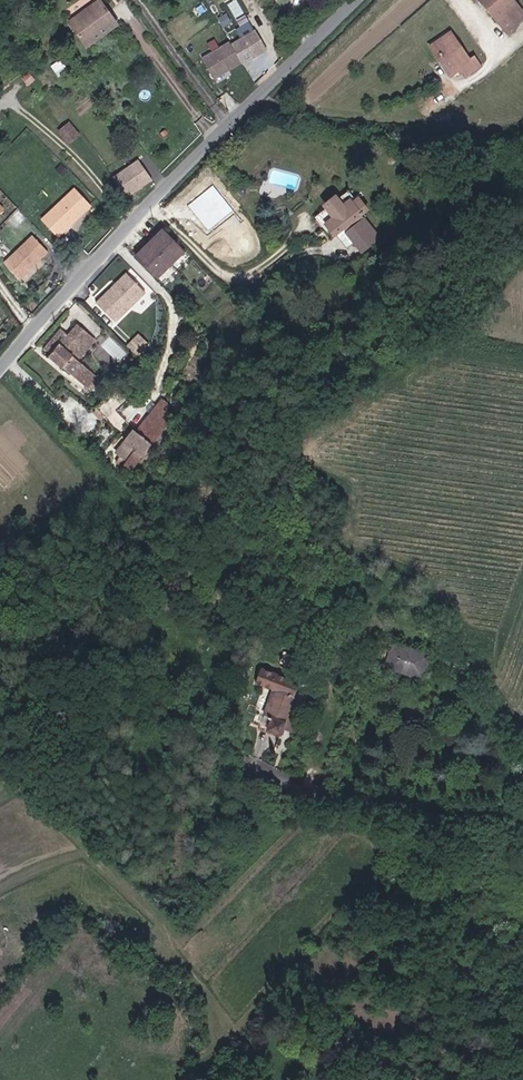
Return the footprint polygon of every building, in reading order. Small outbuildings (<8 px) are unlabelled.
[(106,0),(104,0),(73,20),(86,39),(118,19),(106,0)] [(227,4),(243,34),(202,55),(214,78),(267,50),(240,0),(234,0),(227,4)] [(516,0),(483,0),(506,29),(515,23),(505,10),(516,1),(516,0)] [(516,1),(505,10),(515,23),(522,16),(522,9),(516,1)] [(454,31),(437,44),(449,60),(446,62),(453,73),(463,66),(467,72),(481,62),(477,56),(474,58),(454,31)] [(449,60),(437,44),(434,46),(446,62),(449,60)] [(293,83),(286,91),(295,100),(302,93),(293,83)] [(71,141),(81,133),(73,122),(63,130),(71,141)] [(132,170),(121,179),(134,195),(145,186),(132,170)] [(94,204),(78,188),(47,217),(62,234),(94,204)] [(336,213),(327,220),(335,231),(342,226),(359,248),(377,235),(360,212),(367,207),(358,195),(347,203),(341,195),(329,203),(336,213)] [(162,275),(188,251),(167,227),(141,253),(162,275)] [(52,252),(37,236),(8,263),(23,279),(52,252)] [(117,321),(147,291),(126,271),(97,302),(117,321)] [(97,339),(80,323),(70,334),(64,328),(45,348),(89,388),(100,376),(80,358),(97,339)] [(140,333),(129,344),(140,355),(151,344),(140,333)] [(127,399),(119,388),(97,406),(106,416),(127,399)] [(154,444),(175,419),(163,409),(168,403),(161,397),(136,429),(154,444)] [(143,457),(154,444),(136,429),(115,454),(127,463),(136,451),(143,457)] [(420,680),(428,656),(395,644),(387,668),(420,680)] [(281,736),(300,682),(262,668),(257,683),(275,690),(261,729),(281,736)]
